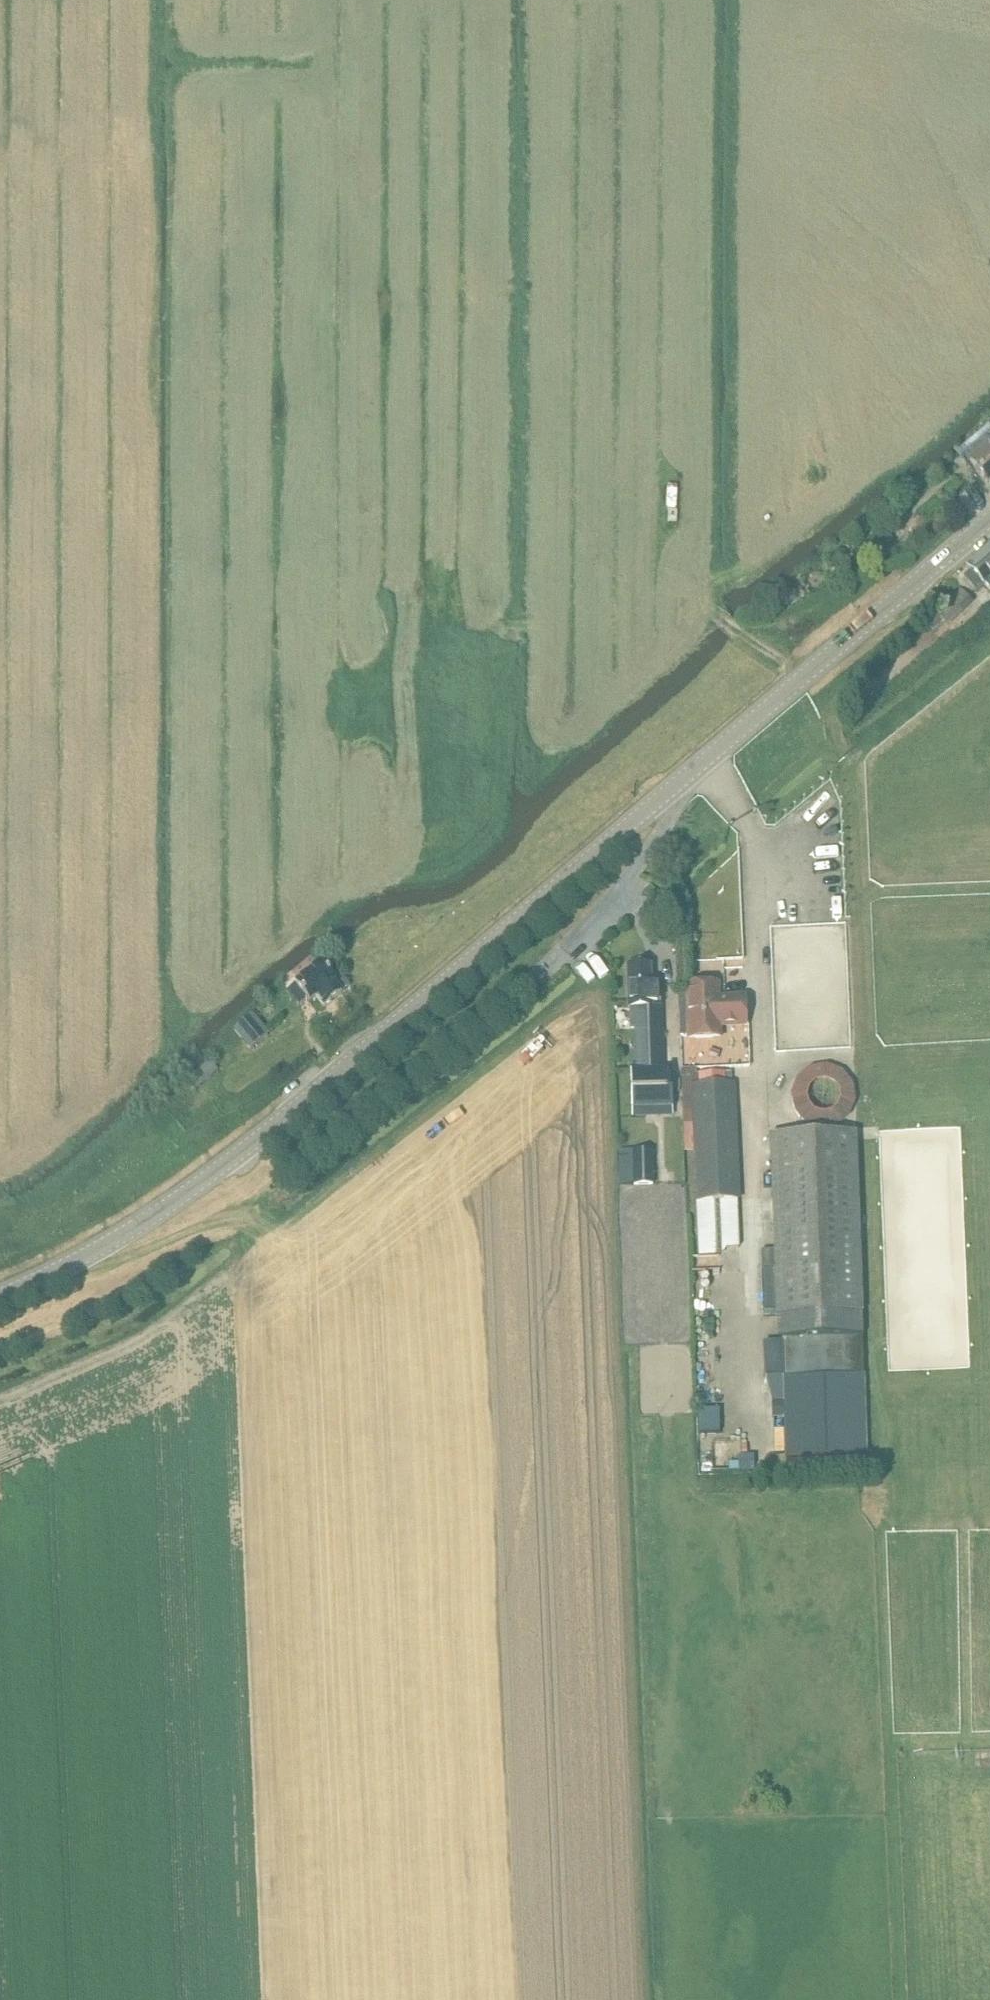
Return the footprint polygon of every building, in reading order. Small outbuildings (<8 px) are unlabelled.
[(955,451),(960,458),(966,466),(968,463),(982,479),(986,484),(989,481),(989,423),(988,425),(955,451)] [(971,486),(956,499),(968,513),(983,500),(971,486)] [(989,578),(989,545),(966,565),(970,569),(962,576),(975,591),(989,578)] [(833,554),(832,559),(835,564),(841,565),(847,562),(848,556),(844,551),(838,550),(833,554)] [(935,612),(939,617),(943,622),(968,599),(960,589),(935,612)] [(307,998),(309,1002),(316,997),(324,1008),(342,994),(333,983),(336,981),(321,962),(294,984),(295,984),(287,991),(298,1005),(307,998)] [(635,1071),(631,1071),(632,1108),(672,1107),(671,1070),(663,1070),(660,984),(650,984),(650,966),(628,967),(629,1007),(634,1007),(635,1071)] [(343,978),(340,981),(347,990),(351,987),(343,978)] [(686,986),(678,986),(678,994),(680,1036),(688,1036),(688,1038),(718,1037),(718,1026),(743,1025),(742,997),(717,998),(716,985),(686,986)] [(252,1014),(234,1030),(250,1048),(267,1032),(252,1014)] [(194,1092),(218,1071),(209,1060),(185,1081),(194,1092)] [(700,1086),(690,1086),(694,1151),(696,1201),(699,1257),(720,1256),(725,1249),(738,1248),(736,1199),(730,1084),(725,1084),(724,1073),(699,1074),(700,1086)] [(769,1135),(775,1268),(761,1269),(763,1311),(776,1310),(777,1316),(863,1313),(855,1132),(769,1135)] [(618,1151),(619,1185),(653,1184),(652,1149),(618,1151)] [(859,1337),(783,1339),(784,1377),(865,1375),(864,1337),(859,1337)] [(772,1419),(785,1419),(786,1459),(867,1457),(865,1375),(784,1377),(784,1402),(772,1402),(772,1419)] [(718,1409),(698,1409),(699,1434),(719,1434),(718,1409)] [(754,1456),(738,1456),(738,1472),(754,1471),(754,1456)]
